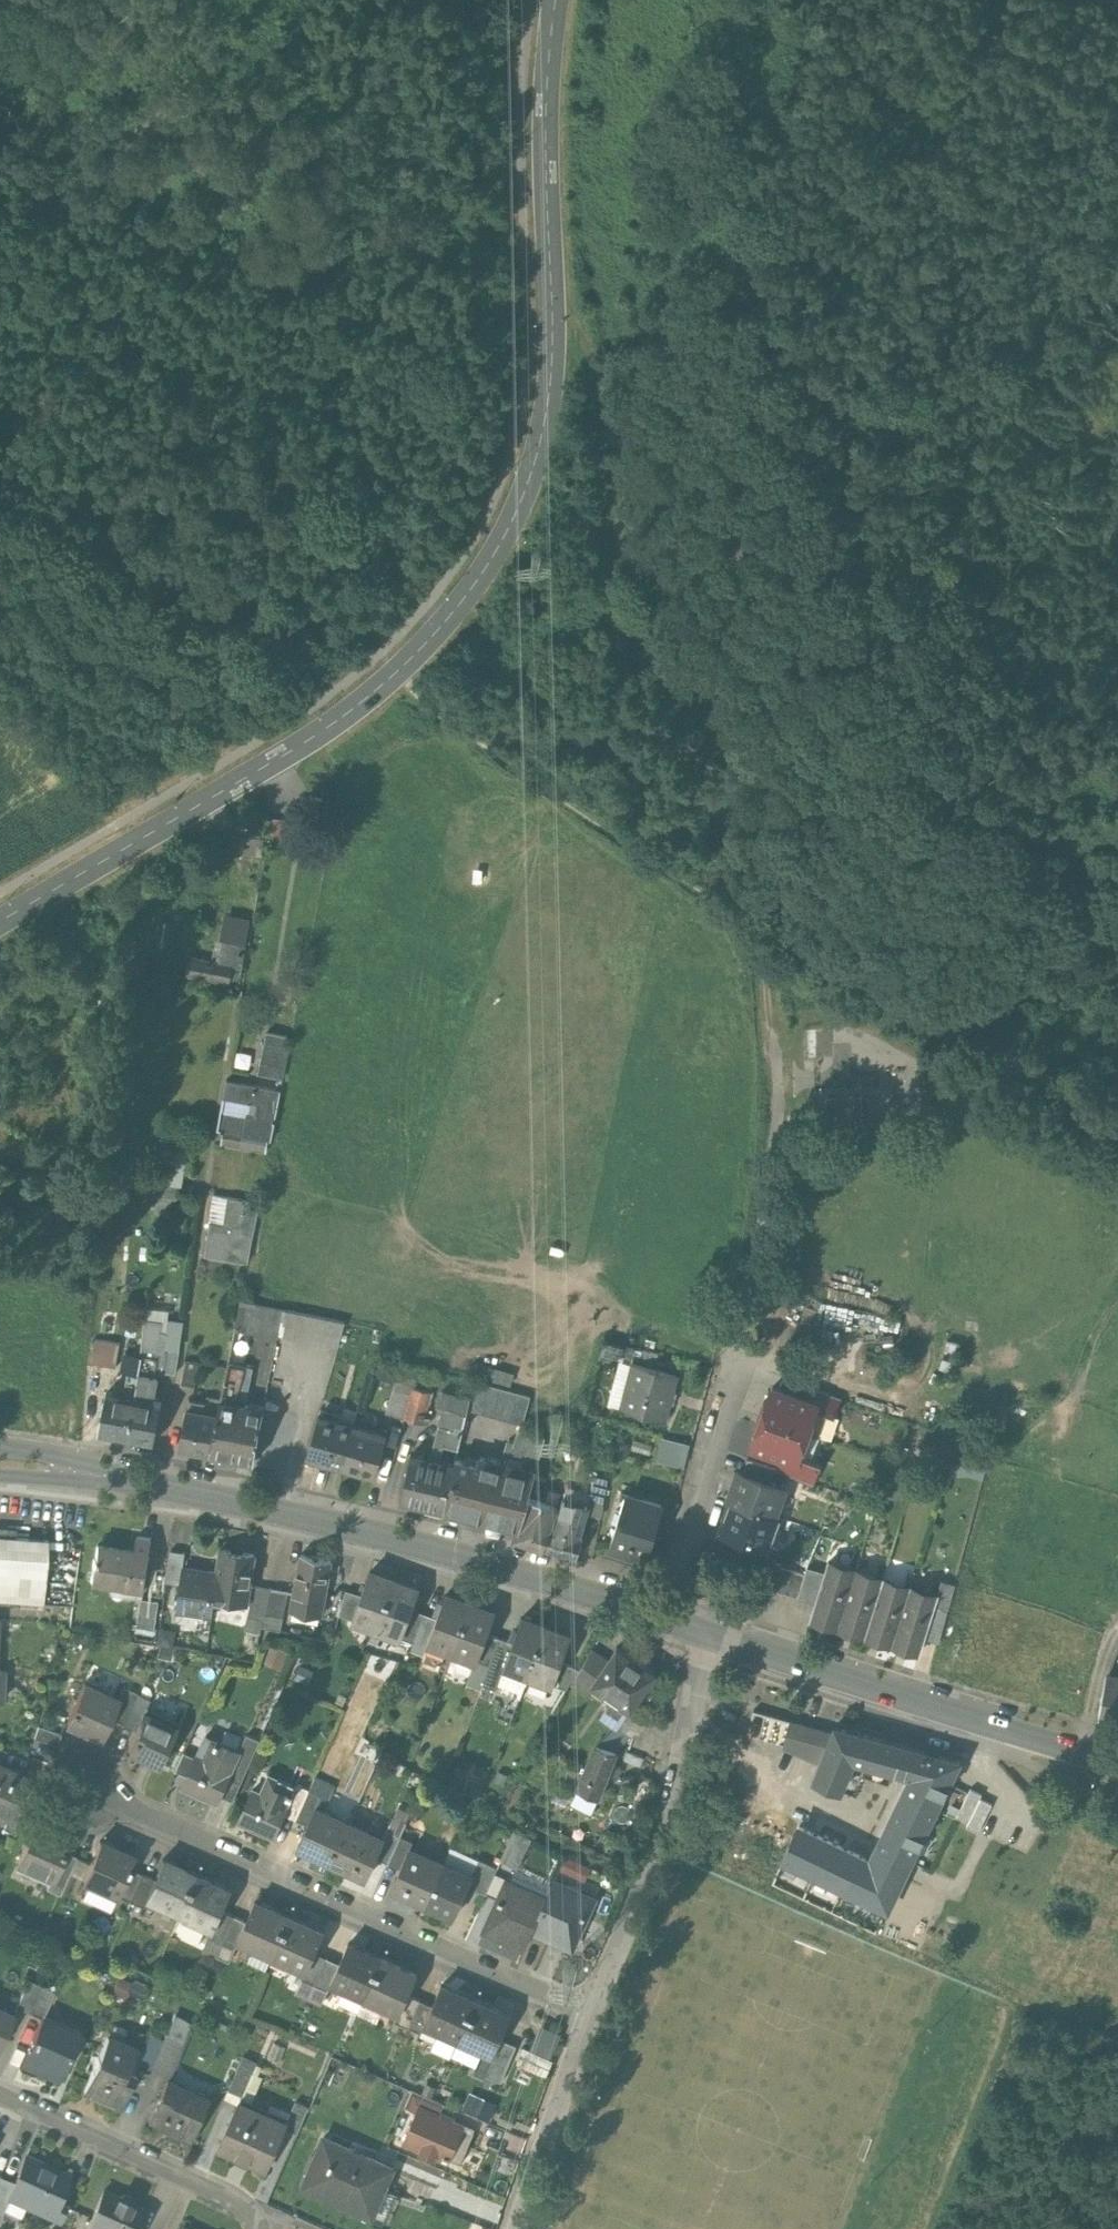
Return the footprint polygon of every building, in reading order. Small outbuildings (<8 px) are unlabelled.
[(244,944),(241,943),(245,926),(228,921),(218,962),(189,957),(186,974),(230,982),(231,975),(238,977),(244,944)] [(287,1035),(267,1031),(259,1072),(279,1076),(287,1035)] [(281,1089),(228,1079),(220,1129),(224,1130),(223,1132),(225,1133),(224,1142),(267,1150),(269,1140),(271,1141),(281,1089)] [(838,1096),(826,1096),(826,1123),(838,1122),(838,1096)] [(861,1096),(849,1096),(850,1123),(861,1123),(861,1096)] [(186,1152),(166,1149),(160,1182),(180,1185),(186,1152)] [(259,1203),(214,1194),(204,1254),(247,1262),(259,1203)] [(283,1308),(240,1300),(235,1326),(278,1334),(283,1308)] [(814,1309),(792,1302),(788,1317),(810,1324),(814,1309)] [(141,1355),(139,1372),(154,1376),(156,1366),(162,1367),(165,1345),(179,1347),(183,1322),(166,1321),(165,1331),(162,1331),(162,1325),(144,1323),(141,1355)] [(120,1343),(96,1339),(92,1362),(116,1367),(120,1343)] [(98,1431),(127,1437),(139,1372),(141,1355),(126,1353),(122,1371),(128,1372),(124,1396),(106,1392),(98,1431)] [(401,1359),(387,1412),(405,1417),(413,1386),(419,1364),(401,1359)] [(218,1413),(210,1452),(253,1461),(264,1408),(232,1402),(237,1380),(242,1381),(245,1366),(227,1363),(218,1413)] [(676,1376),(632,1365),(620,1407),(665,1418),(676,1376)] [(154,1376),(139,1372),(127,1437),(154,1442),(161,1402),(147,1399),(148,1393),(154,1390),(157,1377),(154,1376)] [(530,1395),(474,1380),(468,1406),(522,1421),(530,1395)] [(841,1397),(803,1384),(799,1396),(818,1403),(816,1409),(834,1416),(841,1397)] [(429,1390),(413,1386),(405,1417),(427,1423),(429,1416),(422,1415),(429,1390)] [(799,1396),(772,1387),(767,1401),(764,1400),(762,1406),(763,1409),(764,1409),(762,1416),(807,1432),(826,1439),(834,1416),(816,1409),(818,1403),(799,1396)] [(470,1396),(442,1390),(439,1404),(444,1405),(435,1442),(458,1447),(467,1411),(468,1406),(470,1396)] [(206,1402),(191,1399),(189,1407),(187,1407),(179,1446),(210,1452),(218,1413),(204,1410),(206,1402)] [(357,1424),(319,1414),(308,1455),(346,1465),(357,1424)] [(807,1432),(762,1416),(759,1423),(755,1424),(753,1430),(756,1431),(751,1445),(781,1456),(797,1462),(799,1456),(807,1432)] [(386,1432),(357,1424),(346,1465),(375,1473),(386,1432)] [(501,1461),(486,1519),(518,1528),(528,1495),(532,1482),(532,1481),(534,1473),(520,1470),(526,1447),(506,1442),(501,1461)] [(435,1459),(411,1453),(401,1498),(444,1508),(454,1463),(441,1460),(443,1455),(436,1454),(435,1459)] [(472,1462),(456,1458),(454,1463),(444,1508),(460,1512),(459,1515),(461,1519),(468,1520),(471,1518),(472,1516),(486,1519),(501,1461),(481,1456),(479,1464),(472,1462)] [(799,1456),(797,1462),(781,1456),(777,1468),(785,1471),(814,1482),(821,1464),(799,1456)] [(777,1468),(748,1458),(743,1473),(780,1486),(785,1471),(777,1468)] [(743,1473),(738,1471),(729,1498),(732,1500),(775,1515),(784,1488),(780,1486),(743,1473)] [(552,1488),(532,1482),(528,1495),(557,1505),(560,1506),(563,1497),(551,1494),(552,1488)] [(663,1505),(620,1493),(617,1506),(621,1508),(659,1519),(663,1505)] [(557,1505),(528,1495),(518,1528),(515,1538),(544,1547),(551,1526),(557,1505)] [(560,1506),(553,1527),(551,1526),(544,1547),(575,1558),(575,1555),(573,1555),(582,1537),(579,1536),(586,1513),(589,1505),(564,1496),(563,1497),(560,1506)] [(775,1515),(732,1500),(721,1531),(741,1538),(746,1540),(747,1538),(772,1547),(772,1546),(782,1518),(775,1515)] [(603,1505),(592,1503),(591,1506),(589,1505),(586,1513),(601,1515),(603,1505)] [(659,1519),(621,1508),(610,1547),(648,1558),(659,1519)] [(30,1573),(29,1590),(44,1591),(48,1538),(13,1535),(14,1529),(0,1528),(0,1570),(30,1573)] [(135,1550),(97,1544),(95,1558),(93,1558),(90,1579),(144,1587),(151,1537),(137,1535),(135,1550)] [(772,1547),(747,1538),(746,1540),(741,1538),(735,1554),(773,1562),(778,1548),(772,1546),(772,1547)] [(254,1554),(222,1549),(218,1572),(215,1598),(248,1603),(254,1554)] [(186,1552),(170,1550),(166,1580),(181,1583),(184,1567),(186,1552)] [(331,1559),(301,1553),(291,1607),(322,1612),(331,1559)] [(855,1572),(828,1563),(812,1612),(840,1621),(855,1572)] [(218,1572),(184,1567),(181,1583),(178,1609),(213,1614),(215,1598),(218,1572)] [(0,1570),(0,1599),(43,1602),(44,1591),(29,1590),(30,1573),(0,1570)] [(361,1594),(353,1617),(377,1626),(395,1579),(370,1570),(361,1594)] [(855,1572),(840,1621),(867,1630),(882,1581),(855,1572)] [(395,1579),(377,1626),(401,1635),(411,1607),(418,1588),(395,1579)] [(910,1589),(882,1581),(867,1630),(894,1638),(910,1589)] [(257,1585),(246,1629),(260,1633),(264,1615),(271,1588),(257,1585)] [(287,1593),(271,1588),(264,1615),(281,1619),(287,1593)] [(361,1594),(346,1589),(340,1613),(353,1617),(361,1594)] [(910,1589),(894,1638),(922,1647),(937,1598),(910,1589)] [(436,1616),(427,1641),(429,1642),(452,1651),(470,1603),(445,1594),(436,1616)] [(158,1601),(142,1599),(138,1625),(154,1627),(158,1601)] [(470,1603),(452,1651),(476,1659),(486,1631),(493,1612),(470,1603)] [(411,1607),(401,1635),(414,1640),(425,1612),(411,1607)] [(414,1640),(411,1649),(424,1654),(429,1642),(427,1641),(436,1616),(425,1612),(414,1640)] [(512,1641),(503,1665),(504,1665),(496,1688),(519,1697),(527,1674),(528,1674),(546,1626),(521,1617),(512,1641)] [(546,1626),(528,1674),(553,1683),(562,1660),(571,1635),(546,1626)] [(486,1631),(476,1659),(490,1663),(500,1636),(486,1631)] [(490,1663),(482,1683),(496,1688),(504,1665),(503,1665),(512,1641),(500,1636),(490,1663)] [(654,1673),(617,1648),(608,1661),(592,1684),(595,1686),(611,1697),(605,1706),(617,1714),(623,1705),(627,1708),(629,1709),(634,1702),(654,1673)] [(575,1677),(574,1679),(591,1691),(595,1686),(592,1684),(608,1661),(591,1649),(580,1668),(575,1677)] [(580,1668),(562,1660),(553,1683),(565,1688),(572,1677),(575,1677),(580,1668)] [(1107,1674),(1099,1715),(1117,1718),(1117,1676),(1107,1674)] [(104,1689),(86,1681),(67,1720),(101,1736),(110,1718),(118,1699),(102,1692),(104,1689)] [(110,1718),(124,1725),(137,1695),(124,1688),(118,1699),(110,1718)] [(150,1701),(137,1695),(124,1725),(137,1731),(145,1713),(150,1701)] [(614,1722),(617,1724),(597,1745),(615,1750),(628,1735),(643,1738),(657,1718),(634,1702),(629,1709),(627,1708),(614,1722)] [(178,1729),(145,1713),(137,1731),(128,1750),(161,1765),(178,1729)] [(832,1732),(790,1720),(784,1745),(821,1760),(832,1732)] [(62,1732),(39,1725),(35,1737),(58,1744),(62,1732)] [(861,1733),(834,1727),(832,1732),(821,1760),(812,1779),(840,1792),(854,1757),(875,1764),(884,1740),(861,1733)] [(246,1732),(238,1750),(239,1750),(228,1776),(241,1782),(261,1738),(246,1732)] [(959,1760),(884,1740),(875,1764),(911,1775),(870,1859),(903,1875),(959,1760)] [(210,1761),(196,1755),(183,1783),(218,1799),(228,1776),(239,1750),(238,1750),(219,1741),(210,1761)] [(597,1745),(577,1790),(597,1799),(615,1750),(597,1745)] [(0,1764),(0,1809),(9,1813),(14,1803),(26,1775),(1,1764),(0,1764)] [(276,1776),(267,1796),(253,1790),(240,1817),(274,1833),(295,1785),(276,1776)] [(983,1793),(970,1787),(956,1816),(968,1821),(980,1798),(983,1793)] [(310,1788),(296,1818),(307,1823),(315,1805),(317,1806),(322,1793),(310,1788)] [(968,1821),(967,1825),(978,1831),(992,1803),(980,1798),(968,1821)] [(27,1808),(14,1803),(9,1813),(3,1826),(17,1832),(27,1808)] [(317,1806),(315,1805),(307,1823),(297,1844),(333,1860),(349,1825),(332,1817),(334,1812),(331,1811),(330,1812),(317,1806)] [(390,1828),(399,1831),(408,1810),(398,1806),(390,1828)] [(349,1825),(333,1860),(367,1875),(383,1839),(367,1832),(368,1829),(350,1821),(349,1825)] [(68,1839),(36,1824),(20,1860),(52,1874),(53,1874),(64,1849),(68,1839)] [(870,1859),(799,1825),(784,1858),(888,1908),(903,1875),(870,1859)] [(514,1829),(501,1858),(518,1865),(530,1837),(514,1829)] [(134,1855),(100,1840),(83,1878),(100,1885),(98,1888),(116,1896),(116,1895),(129,1867),(134,1855)] [(64,1849),(53,1874),(52,1874),(46,1886),(60,1892),(77,1855),(64,1849)] [(407,1850),(391,1886),(426,1902),(440,1870),(438,1869),(422,1862),(424,1858),(407,1850)] [(155,1878),(147,1895),(163,1903),(162,1905),(180,1914),(197,1875),(163,1860),(155,1878)] [(471,1875),(441,1862),(438,1869),(440,1870),(426,1902),(454,1914),(471,1875)] [(129,1867),(116,1895),(130,1901),(143,1873),(129,1867)] [(143,1873),(130,1901),(143,1906),(147,1895),(155,1878),(143,1873)] [(231,1890),(197,1875),(180,1914),(198,1922),(200,1919),(214,1926),(216,1927),(223,1908),(231,1890)] [(593,1898),(554,1880),(545,1899),(531,1930),(532,1930),(570,1948),(593,1898)] [(545,1899),(505,1882),(484,1930),(524,1948),(532,1930),(531,1930),(545,1899)] [(290,1917),(256,1902),(248,1919),(240,1938),(241,1938),(256,1945),(255,1947),(273,1956),(290,1917)] [(236,1914),(223,1908),(216,1927),(214,1926),(210,1936),(223,1942),(236,1914)] [(248,1919),(236,1914),(223,1942),(237,1948),(241,1938),(240,1938),(248,1919)] [(324,1932),(290,1917),(273,1956),(291,1964),(292,1961),(308,1968),(324,1932)] [(349,1943),(332,1981),(348,1988),(341,2003),(359,2011),(366,1997),(383,1959),(349,1943)] [(417,1974),(383,1959),(366,1997),(384,2006),(385,2003),(401,2010),(408,1994),(417,1974)] [(30,1979),(19,2005),(32,2011),(43,1985),(30,1979)] [(43,1985),(32,2011),(45,2016),(56,1990),(43,1985)] [(432,2005),(426,2021),(441,2028),(440,2031),(458,2039),(475,2001),(442,1985),(432,2005)] [(401,2010),(396,2020),(408,2026),(420,2000),(408,1994),(401,2010)] [(420,2000),(408,2026),(421,2031),(426,2021),(432,2005),(420,2000)] [(510,2016),(475,2001),(458,2039),(491,2054),(493,2055),(501,2037),(510,2016)] [(1,2049),(16,2014),(0,2006),(0,2049),(1,2049)] [(79,2035),(43,2019),(25,2060),(61,2076),(79,2035)] [(151,2033),(140,2060),(153,2066),(165,2039),(151,2033)] [(165,2039),(153,2066),(170,2073),(184,2042),(167,2035),(165,2039)] [(501,2037),(493,2055),(491,2054),(483,2073),(500,2081),(517,2044),(501,2037)] [(244,2055),(230,2088),(244,2094),(258,2061),(244,2055)] [(136,2072),(99,2056),(84,2088),(122,2104),(136,2072)] [(212,2097),(167,2077),(149,2118),(194,2138),(212,2097)] [(445,2103),(414,2089),(406,2106),(419,2111),(421,2106),(440,2114),(445,2103)] [(309,2105),(296,2099),(287,2120),(287,2121),(285,2126),(298,2132),(309,2105)] [(287,2120),(240,2100),(219,2148),(266,2169),(285,2126),(287,2121),(287,2120)] [(440,2114),(421,2106),(419,2111),(405,2139),(424,2147),(426,2153),(432,2156),(438,2153),(461,2163),(475,2130),(440,2114)] [(393,2166),(324,2135),(302,2184),(359,2209),(370,2183),(383,2189),(393,2166)] [(15,2183),(9,2196),(10,2196),(59,2218),(65,2204),(58,2201),(69,2175),(27,2156),(15,2183)] [(0,2177),(0,2222),(10,2196),(9,2196),(15,2183),(0,2177)] [(104,2191),(88,2228),(90,2228),(138,2228),(147,2210),(131,2203),(132,2200),(131,2197),(125,2194),(122,2195),(121,2198),(104,2191)]
